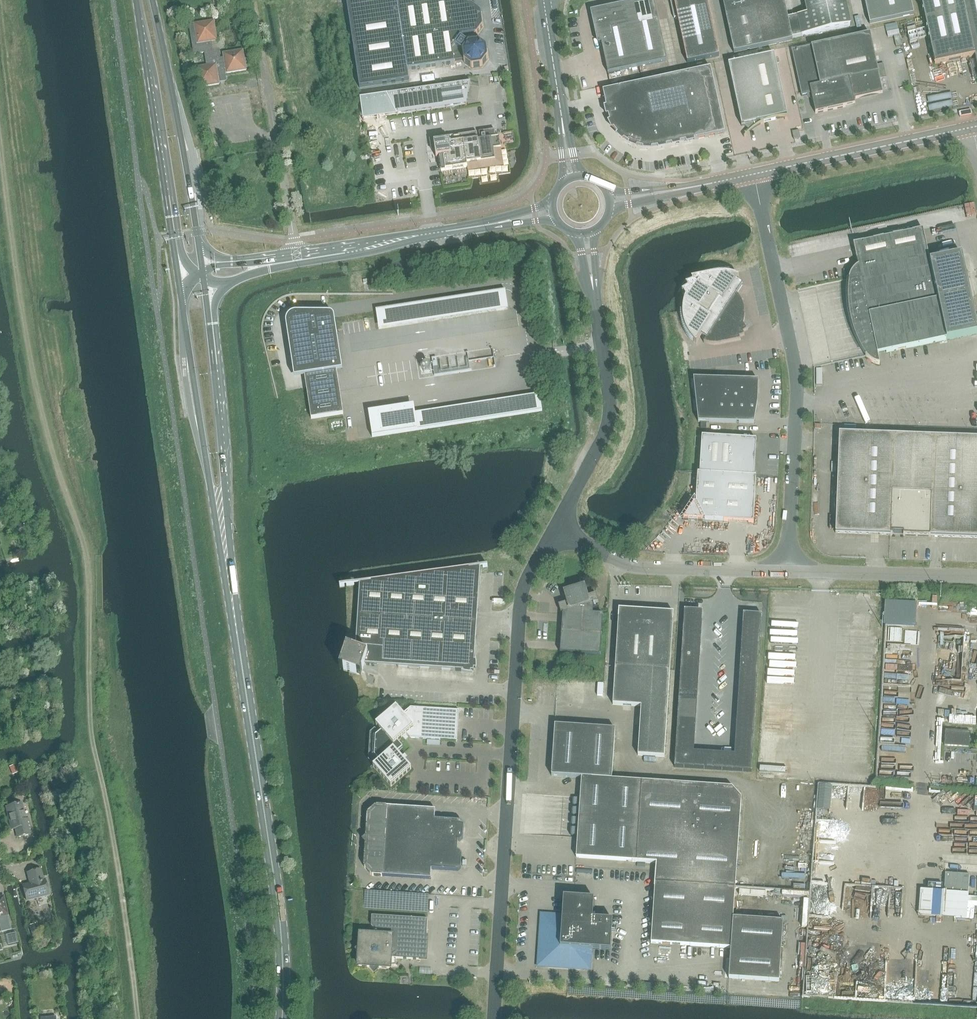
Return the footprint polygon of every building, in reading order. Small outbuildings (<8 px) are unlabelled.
[(396,0),(346,0),(359,88),(409,81),(407,71),(454,64),(454,61),(463,60),(464,63),(472,68),(482,67),(488,59),(486,49),(478,43),(474,44),(473,35),(477,35),(483,26),(480,12),(471,5),(468,5),(467,0),(433,0),(397,5),(396,0)] [(674,19),(677,18),(687,63),(719,56),(707,0),(670,0),(674,19)] [(726,14),(755,8),(753,0),(723,0),(726,14)] [(759,27),(763,47),(793,40),(792,39),(788,18),(784,0),(753,0),(755,8),(759,27)] [(788,18),(792,39),(802,37),(851,26),(845,0),(804,0),(807,14),(798,17),(797,16),(788,18)] [(870,24),(914,15),(911,0),(864,0),(870,24)] [(975,56),(963,0),(921,0),(930,43),(935,65),(975,56)] [(976,67),(976,0),(963,0),(975,56),(976,67)] [(637,6),(627,8),(639,67),(667,61),(654,2),(649,3),(641,5),(637,6)] [(639,67),(627,8),(616,10),(612,11),(606,12),(600,13),(600,16),(598,19),(596,20),(598,28),(600,39),(601,44),(608,74),(639,67)] [(726,14),(730,34),(759,27),(755,8),(726,14)] [(207,66),(197,68),(200,88),(219,85),(218,80),(226,79),(224,72),(226,71),(227,74),(246,71),(243,51),(224,54),(224,59),(220,59),(219,50),(214,51),(213,43),(217,42),(213,21),(189,25),(194,55),(204,53),(207,66)] [(759,27),(730,34),(734,53),(763,47),(759,27)] [(870,34),(792,51),(801,94),(802,97),(811,94),(812,98),(815,114),(845,107),(855,105),(854,99),(883,93),(882,89),(879,78),(886,76),(883,64),(877,66),(874,52),(871,40),(870,34)] [(744,137),(744,138),(747,135),(750,132),(751,131),(754,129),(756,127),(757,126),(759,125),(762,124),(764,123),(767,122),(769,121),(772,121),(773,120),(777,120),(776,118),(784,116),(785,120),(788,120),(774,55),(728,65),(741,126),(744,126),(749,131),(747,133),(746,134),(745,135),(744,137)] [(711,68),(603,91),(606,104),(606,107),(606,108),(606,109),(606,110),(607,110),(607,111),(607,112),(607,113),(607,114),(607,115),(608,115),(608,116),(608,117),(608,118),(608,119),(609,119),(609,120),(609,121),(610,122),(610,123),(611,124),(611,125),(612,126),(612,127),(613,127),(613,128),(614,129),(614,130),(615,130),(615,131),(616,132),(617,133),(618,134),(618,135),(619,135),(620,136),(621,137),(621,138),(622,138),(623,139),(624,140),(625,140),(625,141),(626,141),(627,142),(628,142),(629,143),(630,143),(630,144),(631,144),(632,144),(633,145),(634,145),(635,146),(636,146),(637,146),(638,147),(639,147),(640,147),(641,147),(642,148),(643,148),(644,148),(645,148),(646,148),(647,148),(648,148),(649,148),(650,148),(651,148),(652,148),(653,148),(654,148),(655,148),(656,147),(657,147),(658,147),(659,147),(660,147),(661,147),(662,147),(663,146),(664,146),(665,146),(666,146),(667,145),(668,145),(717,135),(724,133),(713,80),(711,68)] [(435,75),(421,77),(422,84),(436,82),(435,75)] [(472,82),(387,96),(395,116),(467,107),(472,82)] [(439,142),(434,143),(435,148),(436,158),(439,158),(441,172),(467,168),(468,171),(503,166),(500,148),(501,148),(499,137),(496,137),(495,134),(494,130),(483,132),(479,133),(480,140),(478,140),(477,133),(448,137),(448,141),(439,142)] [(799,131),(792,132),(795,140),(800,139),(799,131)] [(853,244),(858,266),(856,267),(855,269),(853,270),(852,272),(851,274),(850,275),(850,276),(849,277),(849,279),(848,286),(847,295),(847,304),(848,313),(850,322),(854,336),(860,349),(866,357),(874,364),(880,365),(877,355),(946,340),(976,334),(976,326),(962,254),(929,261),(927,253),(928,253),(927,249),(926,249),(923,233),(924,232),(923,229),(853,244)] [(696,343),(701,336),(707,340),(736,294),(742,285),(736,281),(739,277),(736,276),(733,275),(730,274),(727,274),(724,273),(720,273),(717,274),(714,274),(706,276),(691,279),(691,280),(692,279),(693,282),(686,285),(686,286),(687,285),(688,289),(682,293),(683,293),(686,298),(684,302),(683,307),(682,312),(683,315),(683,319),(684,322),(684,326),(686,329),(687,332),(689,335),(691,338),(694,341),(696,343)] [(736,294),(707,340),(704,344),(706,345),(708,345),(710,346),(712,346),(713,346),(714,346),(716,346),(717,346),(719,345),(721,344),(741,340),(740,340),(739,337),(744,335),(743,333),(747,330),(747,329),(746,330),(743,325),(743,323),(744,322),(744,320),(744,319),(745,318),(745,315),(745,314),(745,313),(744,311),(744,310),(744,309),(744,308),(743,306),(742,304),(742,303),(741,301),(740,300),(739,298),(738,297),(737,295),(736,294)] [(328,317),(296,322),(305,377),(306,387),(306,388),(311,419),(343,414),(337,372),(330,331),(328,318),(328,317)] [(423,368),(423,369),(423,370),(424,371),(425,371),(425,372),(426,372),(427,372),(428,372),(429,371),(430,371),(430,370),(430,369),(431,369),(431,368),(431,367),(430,366),(430,365),(429,365),(429,364),(428,364),(427,364),(426,364),(425,364),(424,364),(424,365),(423,365),(423,366),(423,367),(423,368)] [(696,401),(699,401),(698,411),(697,411),(698,422),(754,424),(757,403),(757,402),(756,402),(757,398),(758,398),(758,381),(707,379),(707,384),(694,383),(696,401)] [(415,412),(369,419),(372,438),(418,431),(415,414),(415,412)] [(903,534),(903,536),(976,539),(976,438),(839,433),(835,533),(892,536),(892,533),(903,534)] [(693,506),(683,521),(703,522),(702,520),(753,523),(756,477),(754,477),(756,440),(702,437),(700,473),(697,473),(695,508),(693,506)] [(480,571),(477,567),(360,583),(355,656),(368,659),(368,664),(377,664),(398,667),(470,672),(474,668),(476,639),(478,608),(480,571)] [(563,613),(563,615),(563,622),(562,622),(561,643),(562,643),(561,650),(560,650),(560,653),(600,656),(603,615),(592,614),(590,609),(596,608),(596,607),(590,609),(589,605),(598,602),(596,594),(587,597),(584,588),(565,594),(568,603),(559,606),(560,606),(562,612),(561,613),(563,613)] [(638,757),(664,758),(673,614),(619,610),(612,705),(641,707),(638,757)] [(684,610),(674,767),(752,772),(762,615),(759,614),(759,615),(744,615),(744,624),(742,624),(734,754),(694,752),(702,622),(701,622),(702,612),(687,611),(687,610),(684,610)] [(376,725),(395,747),(403,747),(397,741),(406,734),(409,738),(457,741),(459,711),(407,709),(403,715),(396,707),(376,725)] [(581,778),(576,858),(656,863),(651,943),(664,944),(731,948),(729,978),(779,982),(783,921),(733,918),(741,798),(732,787),(665,783),(612,779),(615,729),(555,725),(551,776),(581,778)] [(945,730),(944,746),(969,747),(970,732),(945,730)] [(403,747),(395,747),(373,766),(391,787),(411,769),(397,753),(403,747)] [(17,764),(9,768),(12,775),(20,772),(17,764)] [(25,820),(21,804),(6,808),(11,830),(15,829),(17,838),(32,834),(28,819),(25,820)] [(432,870),(435,820),(435,810),(426,809),(425,809),(417,809),(416,809),(407,808),(397,808),(397,807),(397,808),(388,807),(387,807),(377,806),(376,806),(367,814),(366,835),(361,839),(365,844),(364,867),(371,875),(372,876),(382,876),(383,876),(384,877),(384,876),(392,877),(393,877),(402,877),(402,878),(403,877),(412,878),(421,879),(431,879),(432,870)] [(437,820),(435,820),(432,870),(433,870),(434,870),(441,870),(441,871),(441,870),(446,871),(447,871),(454,871),(458,871),(461,869),(461,865),(462,865),(461,865),(462,859),(462,858),(462,855),(459,852),(457,851),(458,841),(460,841),(463,839),(463,835),(464,829),(464,828),(464,825),(461,822),(457,821),(450,821),(449,821),(445,821),(445,820),(444,820),(444,821),(437,820)] [(43,881),(40,870),(27,874),(30,884),(22,886),(26,901),(48,895),(44,881),(43,881)] [(920,893),(918,915),(966,918),(968,896),(969,877),(944,875),(943,894),(920,893)] [(610,950),(612,920),(592,919),(594,899),(563,897),(562,917),(552,916),(541,925),(540,945),(540,955),(549,966),(579,968),(590,959),(590,949),(610,950)] [(369,967),(374,972),(379,967),(390,968),(390,966),(395,966),(396,958),(420,960),(422,938),(427,938),(428,919),(372,916),(371,926),(376,931),(371,936),(360,935),(360,946),(355,950),(359,956),(359,966),(369,967)] [(15,934),(6,936),(8,946),(18,944),(15,934)]
